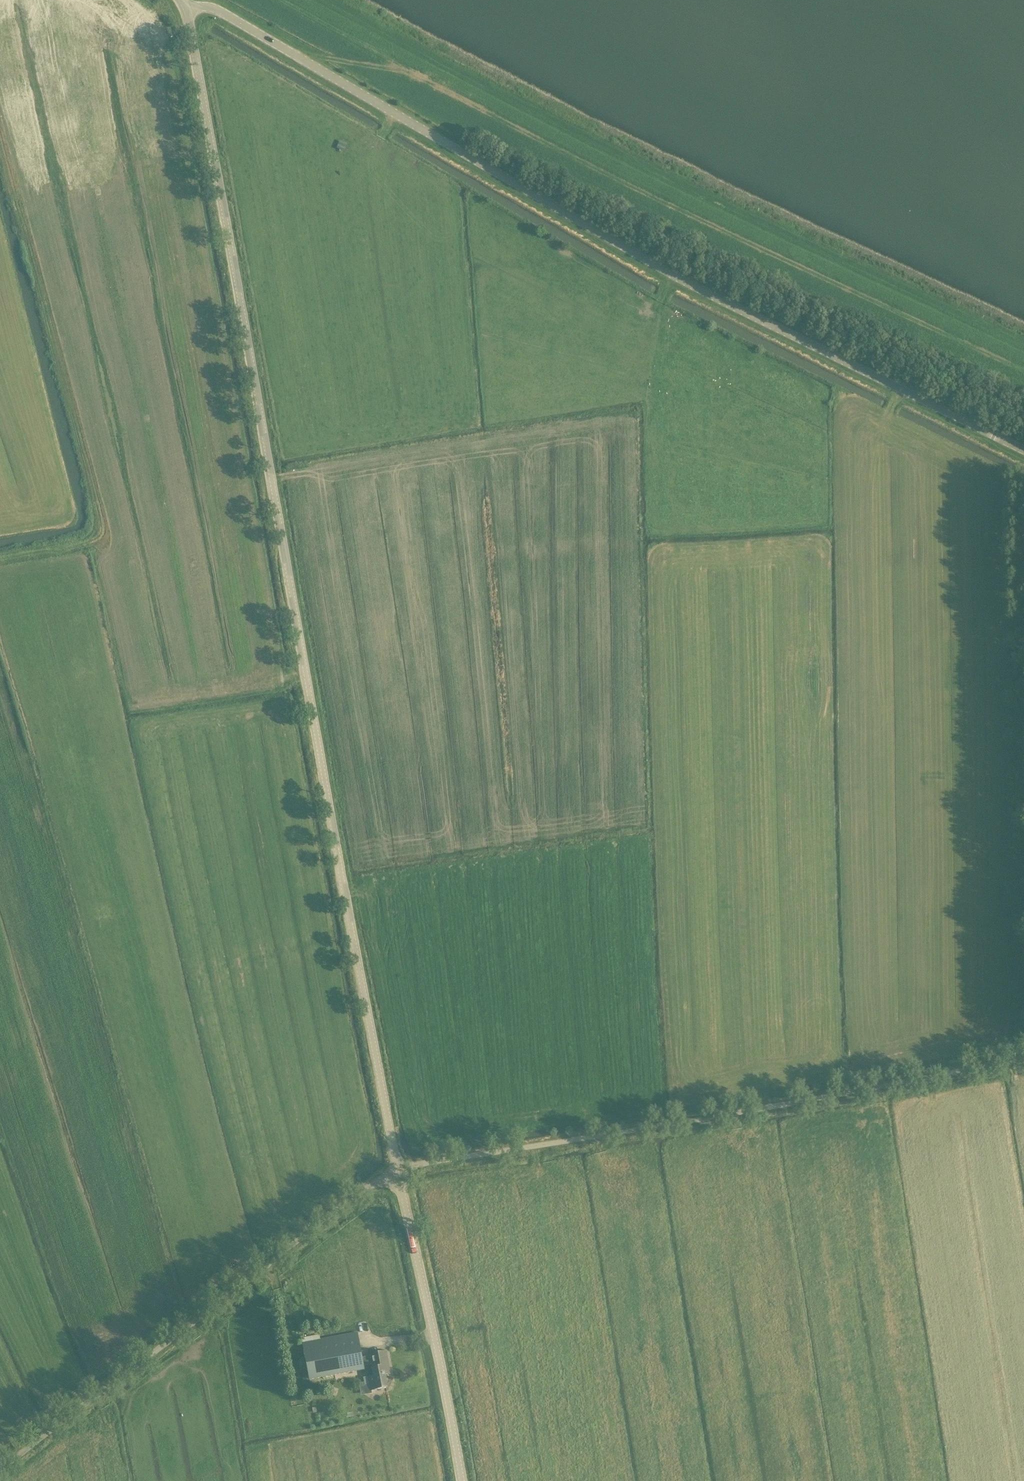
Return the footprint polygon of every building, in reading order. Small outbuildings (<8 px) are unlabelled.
[(310,1379),(364,1369),(364,1366),(372,1364),(374,1376),(364,1377),(365,1383),(369,1382),(371,1390),(386,1387),(384,1374),(390,1373),(386,1351),(370,1354),(371,1355),(362,1357),(358,1332),(303,1342),(310,1379)]
